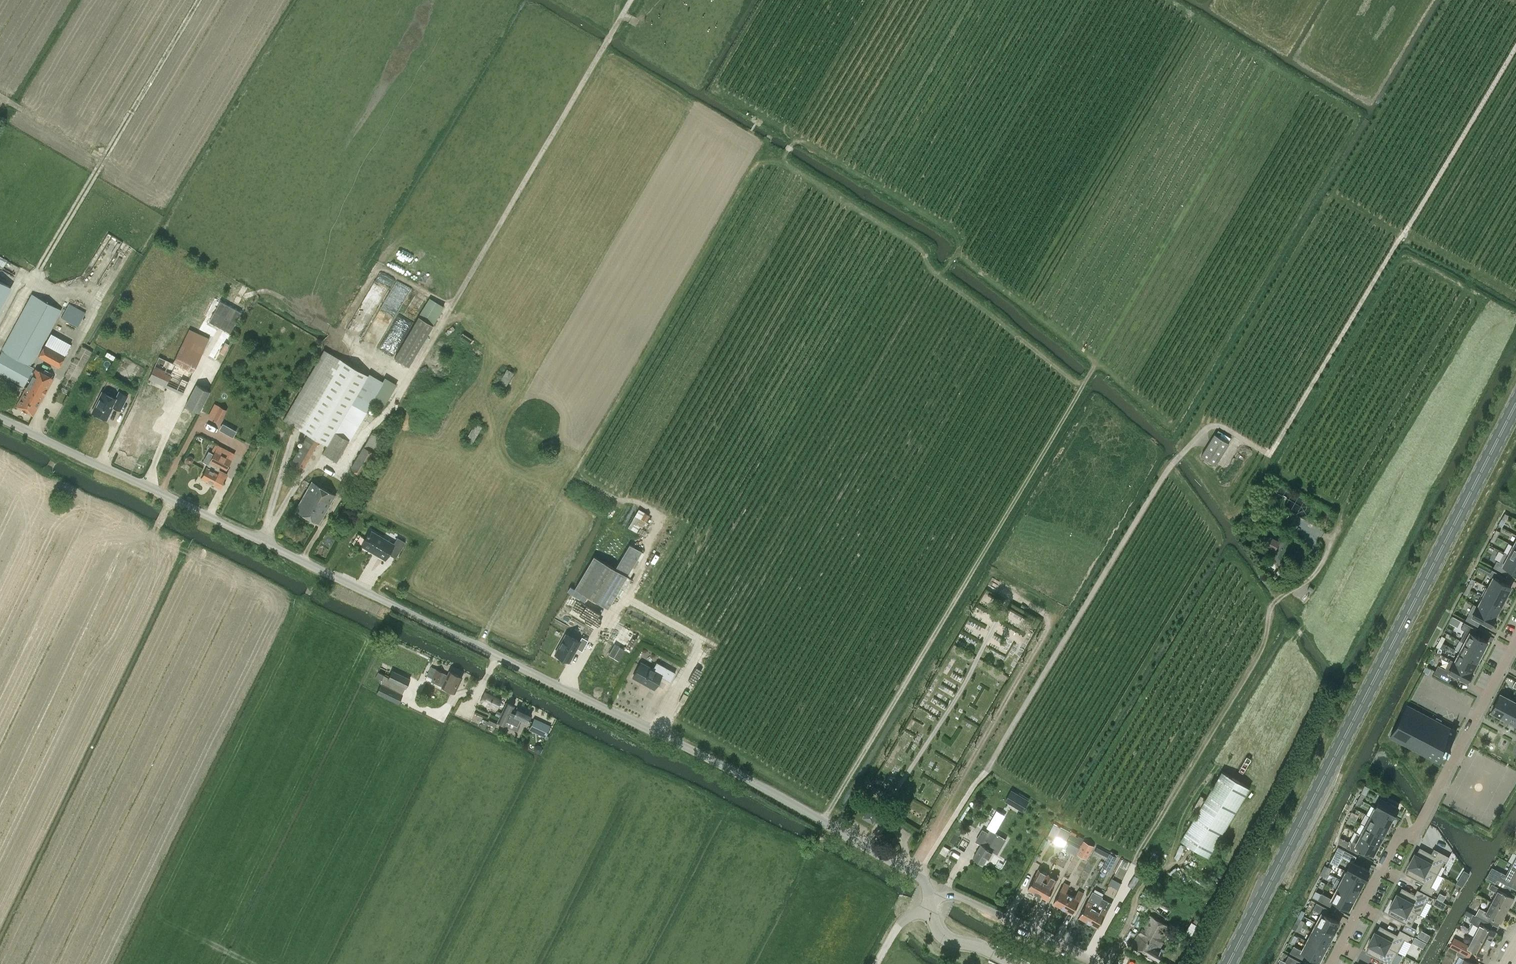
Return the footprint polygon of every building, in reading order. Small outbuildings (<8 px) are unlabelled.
[(106,232),(98,250),(101,252),(88,278),(99,284),(121,239),(106,232)] [(378,283),(375,288),(387,293),(393,278),(379,272),(375,282),(378,283)] [(9,285),(0,280),(0,304),(9,285)] [(53,378),(36,369),(33,376),(30,374),(33,367),(30,366),(60,310),(33,295),(0,354),(0,373),(23,386),(26,380),(29,382),(16,406),(33,415),(53,378)] [(394,357),(409,366),(444,306),(429,298),(394,357)] [(361,337),(380,308),(365,299),(346,327),(361,337)] [(241,312),(227,305),(220,301),(209,321),(216,325),(230,333),(241,312)] [(78,327),(84,316),(67,307),(61,318),(78,327)] [(183,394),(202,354),(181,344),(173,363),(159,356),(154,365),(148,378),(183,394)] [(59,367),(65,356),(45,345),(38,356),(59,367)] [(382,383),(324,349),(283,419),(308,433),(290,463),(302,470),(319,440),(327,445),(323,452),(337,460),(349,439),(335,431),(350,405),(364,413),(382,383)] [(504,389),(514,372),(507,368),(497,385),(504,389)] [(146,394),(162,401),(166,392),(150,384),(146,394)] [(199,412),(210,391),(197,384),(185,405),(199,412)] [(91,412),(107,420),(113,407),(121,410),(128,395),(119,390),(115,397),(102,390),(91,412)] [(220,422),(226,410),(219,406),(213,418),(220,422)] [(465,440),(472,444),(482,426),(475,423),(465,440)] [(1215,433),(1201,456),(1216,465),(1229,442),(1215,433)] [(219,444),(215,451),(201,477),(220,487),(227,473),(219,469),(221,466),(226,469),(235,453),(219,444)] [(362,475),(375,452),(364,446),(353,465),(354,470),(362,475)] [(335,495),(312,481),(295,509),(319,523),(335,495)] [(649,515),(638,509),(628,527),(637,532),(640,526),(642,528),(649,515)] [(394,543),(370,530),(361,545),(385,559),(389,552),(396,556),(405,542),(397,537),(394,543)] [(1275,549),(1279,541),(1269,536),(1265,543),(1275,549)] [(594,556),(575,588),(587,596),(607,608),(610,603),(641,551),(629,544),(614,568),(594,556)] [(1493,567),(1506,573),(1509,568),(1515,571),(1515,559),(1509,555),(1504,552),(1499,562),(1497,560),(1493,567)] [(1271,571),(1279,564),(1273,557),(1265,564),(1271,571)] [(1489,575),(1493,578),(1488,587),(1506,597),(1511,586),(1502,581),(1504,576),(1492,569),(1489,575)] [(584,601),(587,596),(575,588),(572,587),(569,592),(584,601)] [(1506,597),(1488,587),(1483,596),(1501,606),(1506,597)] [(1501,606),(1483,596),(1478,606),(1496,615),(1501,606)] [(1469,613),(1466,619),(1478,626),(1481,620),(1491,625),(1496,615),(1478,606),(1474,604),(1469,613)] [(1465,642),(1483,651),(1484,651),(1486,647),(1485,646),(1488,641),(1474,634),(1477,629),(1464,622),(1461,628),(1466,630),(1460,640),(1465,642)] [(618,624),(608,641),(614,645),(608,654),(618,660),(623,652),(630,656),(641,636),(635,632),(628,644),(625,650),(613,643),(617,637),(623,627),(618,624)] [(576,647),(582,651),(588,640),(582,636),(579,641),(566,633),(555,653),(569,661),(576,647)] [(1465,642),(1460,652),(1477,661),(1483,651),(1465,642)] [(1477,661),(1460,652),(1455,661),(1472,670),(1477,661)] [(1438,665),(1434,673),(1438,676),(1449,681),(1453,673),(1467,681),(1472,670),(1455,661),(1450,659),(1445,669),(1443,667),(1438,665)] [(641,663),(633,677),(654,688),(665,667),(656,662),(652,669),(641,663)] [(1426,666),(1423,671),(1428,674),(1431,669),(1426,666)] [(455,692),(462,677),(449,670),(447,675),(443,672),(437,669),(431,667),(427,676),(432,678),(431,681),(455,692)] [(388,679),(406,688),(410,679),(392,670),(388,679)] [(381,680),(384,675),(378,672),(375,677),(381,680)] [(398,703),(403,694),(381,683),(377,692),(398,703)] [(497,709),(501,699),(485,692),(480,701),(497,709)] [(1501,693),(1491,711),(1501,716),(1511,699),(1501,693)] [(1515,712),(1515,701),(1511,699),(1501,716),(1511,721),(1515,712)] [(508,702),(500,719),(498,722),(506,725),(507,721),(517,726),(520,719),(527,723),(532,713),(518,707),(516,711),(513,709),(515,705),(508,702)] [(1457,731),(1407,704),(1390,736),(1440,762),(1447,749),(1448,750),(1449,749),(1447,748),(1449,745),(1451,746),(1451,745),(1450,744),(1457,731)] [(545,737),(550,725),(534,718),(528,730),(545,737)] [(1181,840),(1208,856),(1250,787),(1222,771),(1181,840)] [(1012,790),(1005,801),(1023,810),(1029,800),(1012,790)] [(1399,806),(1381,797),(1375,807),(1393,817),(1399,806)] [(873,822),(881,809),(871,803),(869,807),(860,802),(856,808),(865,813),(864,816),(873,822)] [(1371,805),(1366,814),(1371,816),(1388,826),(1393,817),(1375,807),(1371,805)] [(1388,826),(1371,816),(1366,825),(1384,835),(1388,826)] [(1066,841),(1070,833),(1054,824),(1047,837),(1054,841),(1057,836),(1066,841)] [(1384,835),(1366,825),(1361,834),(1379,844),(1384,835)] [(973,858),(984,864),(987,858),(989,859),(993,852),(997,855),(1006,839),(997,833),(991,830),(989,833),(983,829),(976,841),(981,844),(973,858)] [(1067,841),(1079,847),(1083,839),(1071,833),(1067,841)] [(1379,844),(1361,834),(1356,844),(1349,840),(1346,847),(1358,853),(1361,847),(1374,854),(1379,844)] [(1089,855),(1094,846),(1084,841),(1079,850),(1089,855)] [(1109,853),(1097,847),(1094,853),(1106,859),(1109,853)] [(1414,855),(1411,860),(1438,874),(1444,861),(1446,862),(1449,856),(1438,850),(1434,848),(1431,854),(1420,848),(1416,854),(1415,853),(1414,855)] [(1369,870),(1353,862),(1357,856),(1344,849),(1341,856),(1351,861),(1346,871),(1364,880),(1369,870)] [(1110,853),(1103,866),(1110,870),(1117,856),(1110,853)] [(1431,886),(1438,874),(1411,860),(1408,866),(1410,867),(1406,874),(1423,882),(1420,888),(1432,894),(1435,888),(1431,886)] [(1511,864),(1506,874),(1500,871),(1496,879),(1507,885),(1509,879),(1515,883),(1515,866),(1511,864)] [(1038,894),(1047,877),(1048,874),(1039,869),(1028,888),(1038,894)] [(1464,870),(1460,876),(1466,880),(1470,874),(1464,870)] [(1364,880),(1346,871),(1342,880),(1359,889),(1364,880)] [(1048,899),(1058,879),(1048,874),(1047,877),(1038,894),(1048,899)] [(1139,877),(1135,875),(1128,885),(1132,887),(1139,877)] [(1116,893),(1122,883),(1113,878),(1107,888),(1116,893)] [(1359,889),(1342,880),(1337,889),(1355,898),(1359,889)] [(1063,907),(1071,894),(1066,892),(1070,885),(1065,882),(1054,902),(1063,907)] [(1491,902),(1507,910),(1513,898),(1498,889),(1499,887),(1491,884),(1489,888),(1496,892),(1491,902)] [(1397,893),(1393,900),(1420,914),(1427,901),(1430,903),(1433,898),(1422,892),(1418,889),(1415,895),(1402,888),(1399,894),(1397,893)] [(1146,900),(1151,894),(1144,889),(1140,896),(1146,900)] [(1355,898),(1337,889),(1332,898),(1321,893),(1318,899),(1330,906),(1333,900),(1349,908),(1352,903),(1354,904),(1356,900),(1354,899),(1355,898)] [(1075,897),(1071,894),(1063,907),(1073,913),(1084,893),(1079,890),(1075,897)] [(1318,899),(1321,893),(1316,890),(1312,896),(1318,899)] [(1100,902),(1102,897),(1103,897),(1093,891),(1079,916),(1089,922),(1100,902)] [(1153,893),(1146,904),(1170,919),(1177,908),(1153,893)] [(1089,922),(1099,927),(1112,903),(1102,897),(1100,902),(1089,922)] [(1413,927),(1420,914),(1393,900),(1390,906),(1392,907),(1388,914),(1405,923),(1403,928),(1414,934),(1417,928),(1413,927)] [(1441,901),(1438,906),(1444,909),(1446,903),(1441,901)] [(1313,909),(1322,913),(1317,923),(1334,932),(1335,931),(1336,932),(1338,928),(1337,927),(1340,922),(1326,915),(1329,908),(1317,902),(1313,909)] [(1475,915),(1487,921),(1490,917),(1500,922),(1507,910),(1491,902),(1486,911),(1479,908),(1475,915)] [(1132,945),(1159,960),(1163,952),(1158,950),(1171,927),(1155,917),(1149,914),(1141,929),(1132,945)] [(1485,926),(1487,921),(1475,915),(1471,922),(1478,925),(1472,936),(1489,944),(1495,931),(1485,926)] [(1190,934),(1197,924),(1192,921),(1185,931),(1190,934)] [(1073,922),(1065,939),(1078,946),(1087,929),(1073,922)] [(1334,932),(1317,923),(1312,932),(1330,941),(1334,932)] [(1375,931),(1371,938),(1396,951),(1395,951),(1398,952),(1404,939),(1408,941),(1411,935),(1400,930),(1397,935),(1380,926),(1377,932),(1375,931)] [(1422,930),(1419,936),(1427,941),(1430,935),(1422,930)] [(1330,941),(1312,932),(1307,941),(1325,950),(1330,941)] [(1483,956),(1489,944),(1472,936),(1468,944),(1454,937),(1449,947),(1459,952),(1468,956),(1469,957),(1472,951),(1483,956)] [(1396,951),(1371,938),(1368,944),(1370,945),(1366,952),(1383,961),(1382,963),(1390,963),(1389,963),(1395,951),(1396,951)] [(1302,959),(1306,953),(1320,960),(1325,950),(1307,941),(1302,950),(1294,945),(1290,952),(1302,959)] [(1459,952),(1457,955),(1459,956),(1464,959),(1466,960),(1468,956),(1459,952)] [(1301,961),(1289,955),(1285,961),(1290,963),(1300,963),(1301,961)]
